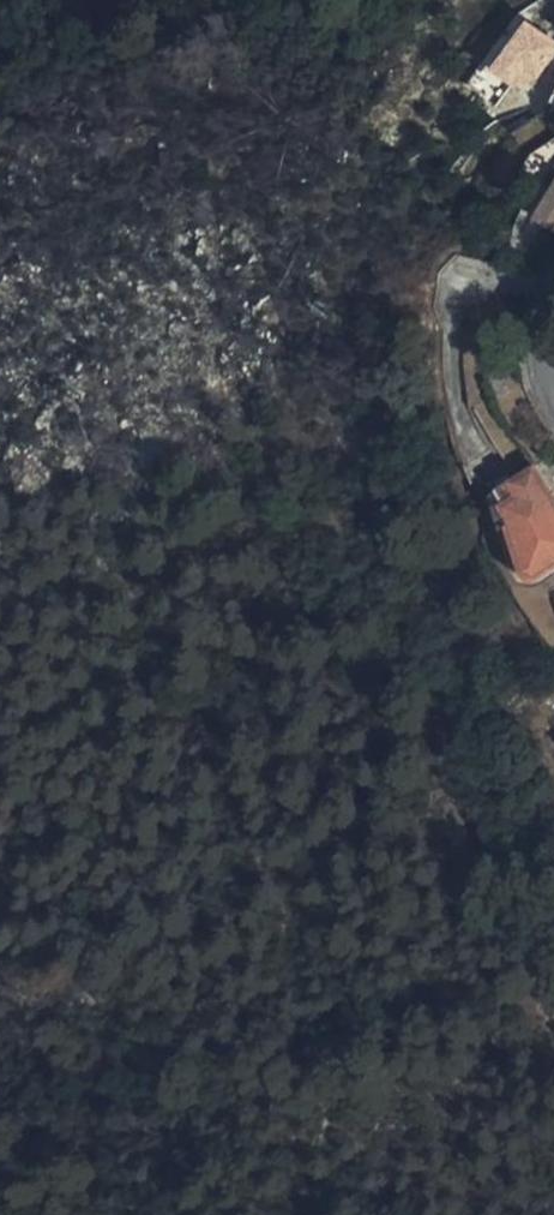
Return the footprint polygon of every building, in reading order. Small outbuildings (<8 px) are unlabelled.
[(553,50),(553,30),(528,10),(473,79),(492,95),(508,75),(524,88),(553,50)] [(535,217),(553,228),(553,185),(535,217)] [(535,463),(500,486),(506,498),(520,514),(513,519),(523,558),(526,563),(531,568),(537,569),(553,559),(553,495),(535,463)]
